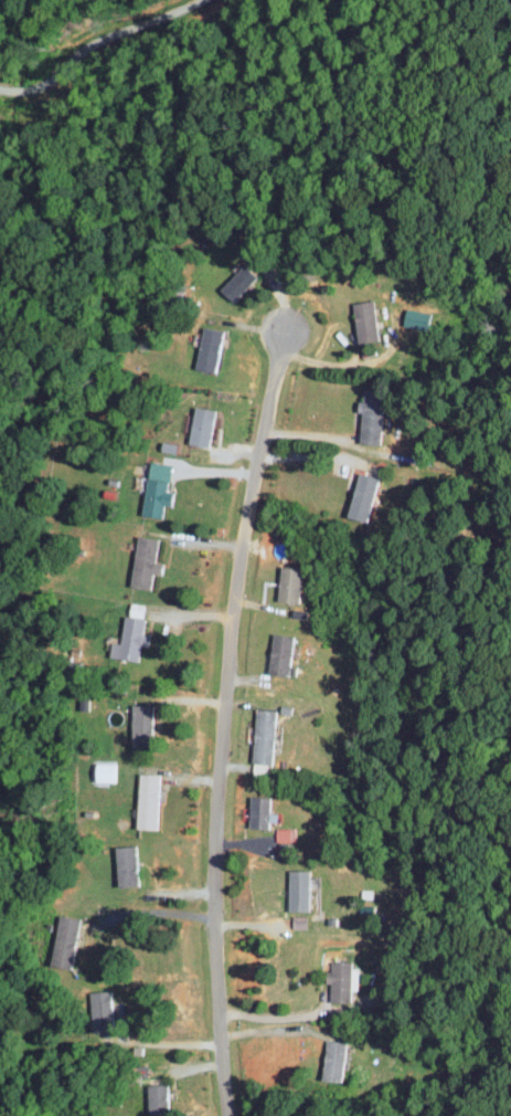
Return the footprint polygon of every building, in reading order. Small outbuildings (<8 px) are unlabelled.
[(255,276),(243,263),(219,289),(232,300),(255,276)] [(350,302),(357,342),(377,339),(371,299),(350,302)] [(427,329),(429,311),(404,307),(401,326),(427,329)] [(192,367),(215,371),(223,330),(201,325),(192,367)] [(381,444),(384,406),(358,404),(358,411),(362,411),(360,443),(381,444)] [(213,409),(193,405),(186,441),(205,446),(213,409)] [(139,512),(160,517),(164,503),(169,504),(172,492),(164,490),(170,465),(151,461),(139,512)] [(376,477),(356,471),(343,515),(363,521),(376,477)] [(153,561),(157,538),(136,534),(128,584),(148,588),(151,573),(158,574),(160,562),(153,561)] [(276,600),(296,602),(300,568),(280,566),(276,600)] [(108,656),(137,659),(142,617),(122,614),(119,642),(110,641),(108,656)] [(285,675),(292,636),(272,632),(265,672),(285,675)] [(149,704),(129,704),(130,734),(150,734),(149,704)] [(251,762),(270,763),(273,709),(253,708),(251,762)] [(116,781),(116,763),(94,762),(93,780),(116,781)] [(133,827),(154,828),(157,774),(136,773),(133,827)] [(267,796),(247,795),(246,827),(267,828),(267,821),(276,821),(276,812),(267,812),(267,796)] [(135,845),(114,845),(115,885),(136,885),(135,845)] [(308,869),(287,869),(287,909),(307,910),(308,869)] [(49,964),(68,968),(78,918),(59,914),(49,964)] [(305,928),(306,915),(292,915),(291,927),(305,928)] [(353,1000),(351,960),(329,961),(330,970),(325,970),(325,982),(330,982),(330,1001),(353,1000)] [(111,989),(91,990),(93,1022),(113,1021),(111,989)] [(320,1079),(340,1081),(346,1041),(326,1039),(320,1079)] [(165,1108),(164,1083),(145,1084),(146,1109),(165,1108)]
